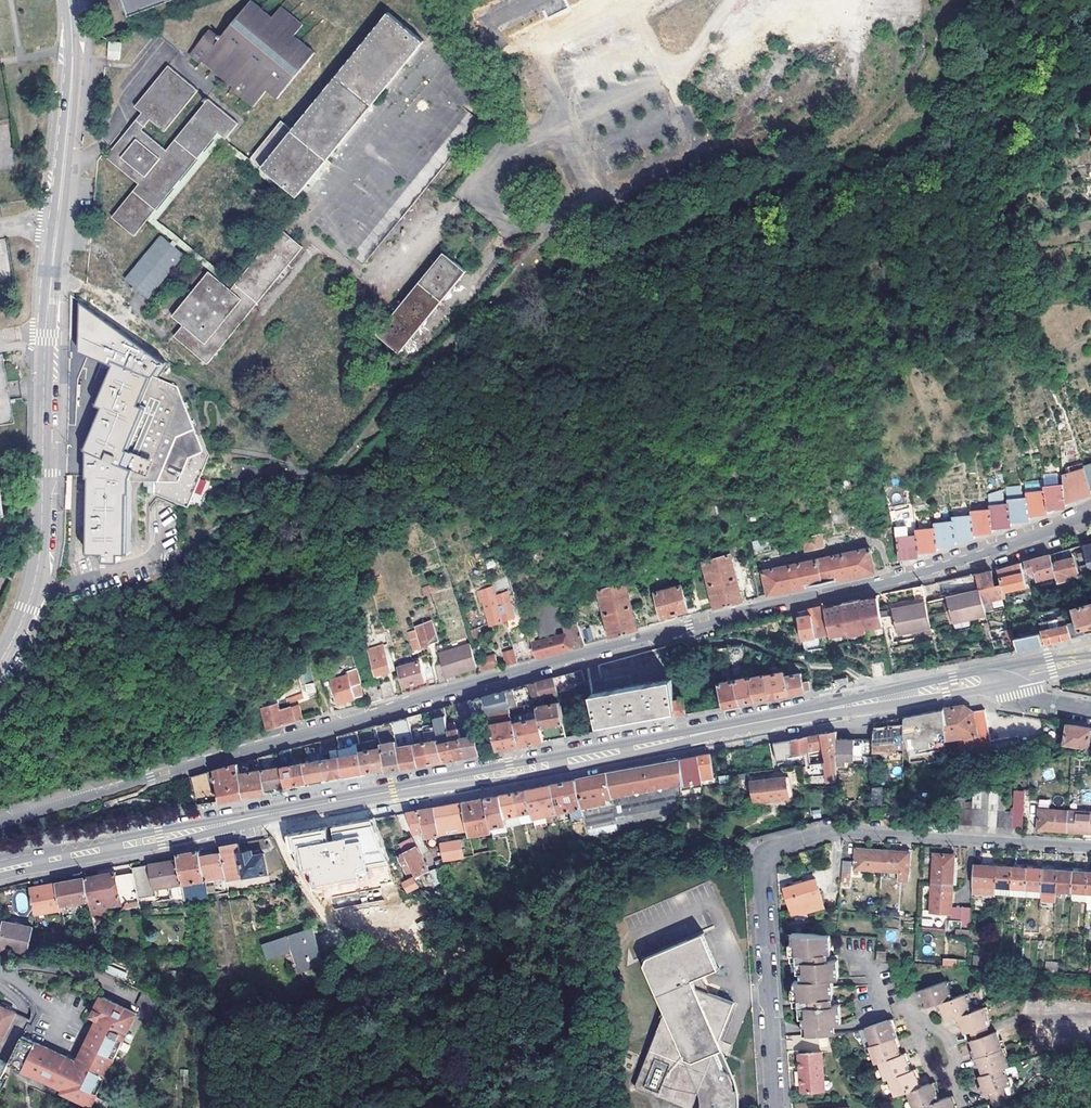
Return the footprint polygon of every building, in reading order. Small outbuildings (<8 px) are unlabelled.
[(126,13),(163,0),(122,0),(126,13)] [(582,17),(598,9),(593,0),(577,8),(582,17)] [(638,9),(656,0),(634,0),(638,9)] [(741,9),(749,5),(747,0),(736,0),(741,9)] [(274,103),(314,56),(292,38),(301,27),(278,8),(269,19),(248,2),(219,35),(215,32),(210,37),(202,30),(180,56),(191,66),(194,62),(205,71),(208,67),(218,76),(215,79),(229,91),(226,94),(248,112),(264,94),(274,103)] [(693,13),(701,28),(710,24),(702,8),(693,13)] [(279,121),(248,160),(297,199),(421,40),(384,11),(292,130),(279,121)] [(670,12),(654,20),(658,28),(675,21),(670,12)] [(682,36),(675,21),(658,28),(649,33),(657,48),(666,44),(682,36)] [(816,47),(808,31),(799,36),(807,51),(816,47)] [(682,36),(666,44),(670,53),(686,45),(682,36)] [(799,36),(790,40),(798,56),(807,51),(799,36)] [(601,56),(617,48),(612,39),(597,47),(601,56)] [(107,42),(106,59),(119,59),(119,42),(107,42)] [(768,51),(776,67),(784,63),(776,47),(768,51)] [(605,65),(621,57),(617,48),(601,56),(605,65)] [(730,59),(735,68),(751,60),(747,51),(730,59)] [(110,218),(135,237),(216,133),(225,140),(238,123),(206,98),(166,150),(141,130),(149,120),(164,133),(198,90),(166,65),(133,107),(140,113),(105,158),(138,183),(110,218)] [(560,78),(567,93),(576,89),(568,74),(560,78)] [(742,83),(747,92),(763,84),(758,75),(742,83)] [(559,97),(567,93),(560,78),(552,83),(559,97)] [(677,96),(693,88),(689,79),(673,87),(677,96)] [(754,107),(758,116),(774,108),(770,99),(754,107)] [(689,120),(705,112),(701,103),(684,111),(689,120)] [(643,111),(650,127),(659,123),(651,107),(643,111)] [(643,111),(634,116),(641,132),(650,127),(643,111)] [(611,127),(619,143),(627,139),(620,123),(611,127)] [(611,127),(602,131),(610,147),(619,143),(611,127)] [(700,144),(716,136),(712,127),(696,135),(700,144)] [(580,143),(588,158),(596,154),(588,138),(580,143)] [(580,143),(571,147),(579,162),(588,158),(580,143)] [(147,299),(184,255),(160,235),(123,278),(147,299)] [(464,272),(441,253),(375,336),(396,353),(464,272)] [(207,271),(170,316),(182,326),(173,337),(203,361),(249,305),(207,271)] [(0,356),(0,425),(13,422),(7,387),(2,356),(0,356)] [(178,385),(112,361),(95,404),(101,407),(86,450),(85,479),(89,479),(88,550),(104,551),(104,559),(118,559),(118,551),(129,551),(131,477),(156,478),(160,478),(183,435),(199,424),(178,385)] [(211,454),(199,424),(183,435),(160,478),(156,478),(155,492),(190,507),(211,454)] [(1063,484),(1065,500),(1074,498),(1080,496),(1090,492),(1090,489),(1084,468),(1083,468),(1062,475),(1063,484)] [(1065,500),(1063,484),(1044,486),(1044,491),(1046,507),(1046,513),(1053,511),(1058,509),(1058,506),(1065,506),(1065,500)] [(1028,515),(1027,497),(1021,498),(1020,487),(1005,488),(1007,501),(1008,504),(1010,522),(1019,520),(1028,519),(1028,515)] [(1046,507),(1044,491),(1026,493),(1027,497),(1028,515),(1036,514),(1046,513),(1046,507)] [(1010,522),(1008,504),(1002,504),(1001,496),(998,497),(998,493),(987,494),(988,506),(989,506),(990,510),(992,528),(1001,527),(1010,526),(1010,522)] [(1074,498),(1065,500),(1065,506),(1075,501),(1074,498)] [(992,528),(990,510),(971,511),(971,516),(974,534),(982,533),(992,532),(992,528)] [(953,519),(954,522),(956,540),(963,539),(974,538),(974,534),(971,516),(953,519)] [(935,525),(935,529),(937,546),(947,545),(956,544),(956,540),(954,522),(935,525)] [(916,534),(918,552),(927,551),(937,550),(937,546),(935,529),(916,532),(916,534)] [(822,539),(821,534),(802,538),(803,544),(804,544),(806,551),(822,547),(821,540),(822,539)] [(898,555),(899,559),(909,558),(919,557),(918,552),(916,534),(896,537),(898,555)] [(1082,546),(1083,550),(1089,572),(1090,571),(1090,543),(1082,546)] [(762,571),(768,594),(819,583),(874,571),(872,564),(869,548),(762,571)] [(1089,572),(1083,550),(1075,552),(1081,574),(1089,572)] [(703,561),(715,608),(717,608),(727,605),(741,601),(730,554),(703,561)] [(1024,563),(1027,574),(1035,572),(1037,580),(1056,575),(1053,563),(1051,557),(1051,555),(1032,560),(1024,563)] [(1076,571),(1073,558),(1057,562),(1053,563),(1056,575),(1058,582),(1068,580),(1067,574),(1076,571)] [(1025,585),(1020,564),(1008,567),(997,570),(1001,586),(1002,591),(1025,585)] [(975,575),(974,575),(977,586),(978,590),(980,596),(985,594),(986,597),(1003,593),(1002,591),(1001,586),(994,588),(990,572),(984,573),(975,575)] [(654,584),(657,583),(674,579),(676,578),(675,575),(653,581),(654,584)] [(674,579),(657,583),(659,591),(676,586),(674,579)] [(509,580),(493,585),(503,619),(517,615),(510,593),(512,592),(509,580)] [(598,590),(611,637),(612,637),(625,633),(637,630),(623,583),(598,590)] [(430,592),(427,584),(420,587),(423,594),(430,592)] [(503,619),(493,585),(476,590),(480,600),(483,600),(490,623),(503,619)] [(655,592),(661,616),(687,609),(680,585),(676,586),(659,591),(655,592)] [(924,598),(922,586),(912,588),(914,600),(924,598)] [(977,586),(949,593),(950,597),(978,590),(977,586)] [(961,622),(985,616),(980,599),(980,596),(978,590),(950,597),(949,593),(930,598),(930,601),(945,598),(950,619),(960,617),(961,622)] [(563,624),(553,596),(533,603),(534,612),(536,621),(541,635),(554,630),(554,629),(557,627),(563,624)] [(829,634),(830,636),(883,624),(878,599),(869,601),(868,599),(859,601),(859,603),(854,604),(855,609),(849,611),(848,605),(842,606),(842,604),(832,606),(833,609),(824,610),(829,633),(829,634)] [(849,601),(842,603),(842,604),(842,606),(848,605),(849,611),(855,609),(854,604),(859,603),(859,601),(858,599),(849,601)] [(892,605),(893,609),(925,602),(925,599),(892,605)] [(891,609),(895,631),(904,629),(905,633),(931,628),(925,602),(893,609),(891,609)] [(1080,634),(1079,629),(1090,625),(1090,602),(1072,607),(1076,621),(1068,623),(1068,625),(1071,636),(1080,634)] [(803,639),(821,636),(829,634),(829,633),(824,610),(823,606),(818,608),(813,609),(804,611),(798,612),(803,639)] [(314,616),(303,618),(307,636),(319,633),(314,616)] [(1068,623),(1066,616),(1057,618),(1058,619),(1040,623),(1041,630),(1068,625),(1068,623)] [(554,638),(531,644),(536,658),(561,651),(585,645),(585,644),(578,623),(564,627),(568,638),(559,641),(558,639),(555,640),(554,638)] [(432,624),(408,633),(414,649),(438,641),(432,624)] [(1068,625),(1041,630),(1045,643),(1056,640),(1071,636),(1068,625)] [(297,630),(286,633),(288,639),(298,636),(297,630)] [(1039,632),(1014,638),(1017,649),(1033,646),(1042,644),(1039,632)] [(477,644),(471,646),(471,648),(477,666),(478,669),(479,673),(498,668),(494,654),(481,658),(479,652),(480,652),(477,644)] [(368,650),(370,657),(376,675),(391,671),(383,646),(368,650)] [(528,646),(514,650),(518,663),(526,661),(532,659),(528,646)] [(587,669),(599,726),(654,715),(676,711),(674,699),(672,677),(670,657),(664,647),(655,649),(587,669)] [(471,648),(438,656),(441,664),(445,677),(463,673),(462,670),(477,666),(471,648)] [(291,654),(294,661),(306,658),(303,650),(291,654)] [(518,663),(514,650),(513,650),(502,652),(506,666),(507,666),(512,664),(518,663)] [(427,678),(433,677),(429,661),(422,663),(427,678)] [(404,686),(425,680),(419,662),(408,665),(399,668),(404,686)] [(445,677),(441,664),(433,666),(439,684),(446,682),(445,677)] [(357,673),(355,669),(347,671),(348,674),(351,686),(358,684),(360,683),(357,673)] [(530,684),(529,684),(532,698),(535,697),(535,699),(558,692),(558,690),(559,690),(570,688),(569,685),(585,681),(582,670),(559,676),(530,684)] [(785,670),(766,673),(770,697),(782,694),(789,693),(786,676),(785,670)] [(770,697),(766,673),(751,676),(756,699),(762,698),(770,697)] [(801,673),(786,676),(789,693),(798,691),(811,689),(809,680),(803,681),(801,673)] [(332,679),(334,686),(336,693),(339,702),(362,695),(358,684),(351,686),(348,674),(332,679)] [(751,676),(735,678),(740,702),(748,701),(756,699),(751,676)] [(844,676),(833,678),(835,685),(846,683),(844,676)] [(735,678),(719,681),(724,705),(731,704),(740,702),(735,678)] [(377,681),(361,685),(367,704),(368,704),(376,701),(383,700),(378,684),(377,681)] [(389,681),(378,684),(383,700),(389,698),(394,697),(389,681)] [(315,692),(313,684),(304,687),(306,694),(315,692)] [(498,693),(479,698),(468,701),(471,712),(472,718),(489,714),(489,713),(509,708),(523,704),(536,702),(535,699),(535,697),(532,698),(529,684),(513,689),(498,693)] [(302,693),(285,698),(287,703),(304,698),(302,693)] [(674,699),(676,711),(676,714),(679,714),(686,713),(683,697),(674,699)] [(259,704),(268,728),(294,721),(289,706),(279,709),(278,706),(287,703),(285,698),(276,701),(275,699),(259,704)] [(321,714),(317,699),(308,702),(312,716),(321,714)] [(539,716),(541,726),(564,721),(559,699),(536,704),(539,716)] [(468,701),(456,704),(460,721),(472,718),(471,712),(468,701)] [(298,704),(289,706),(294,721),(302,719),(298,704)] [(968,709),(964,706),(948,709),(944,710),(946,732),(947,738),(948,764),(994,759),(991,742),(985,710),(973,712),(968,709)] [(449,731),(444,707),(433,710),(439,734),(441,733),(443,742),(441,743),(444,761),(449,760),(455,759),(449,731)] [(512,722),(509,708),(489,713),(489,714),(497,750),(511,747),(518,745),(513,722),(512,722)] [(924,714),(905,718),(904,740),(914,738),(916,745),(931,742),(930,735),(946,732),(944,710),(924,714)] [(413,737),(415,744),(419,765),(424,764),(432,763),(427,742),(421,714),(409,717),(413,737)] [(539,716),(527,719),(532,742),(537,741),(544,740),(541,726),(539,716)] [(409,717),(392,722),(396,740),(413,737),(409,717)] [(896,729),(875,732),(875,750),(904,748),(904,740),(905,718),(894,720),(896,729)] [(527,719),(513,722),(518,745),(525,744),(532,742),(527,719)] [(1042,720),(1045,743),(1048,743),(1048,739),(1055,738),(1052,722),(1042,720)] [(392,722),(376,726),(385,768),(386,771),(392,770),(402,768),(398,747),(396,740),(392,722)] [(1052,722),(1055,738),(1055,742),(1064,745),(1068,725),(1052,722)] [(1090,731),(1090,729),(1085,728),(1068,725),(1064,745),(1088,749),(1090,731)] [(376,726),(356,731),(364,771),(378,769),(385,768),(376,726)] [(449,731),(455,759),(460,757),(466,756),(462,738),(460,728),(449,731)] [(356,731),(336,736),(340,756),(344,775),(359,772),(364,771),(356,731)] [(793,739),(772,743),(774,751),(776,761),(793,758),(792,756),(823,750),(830,784),(839,782),(839,768),(838,741),(837,732),(823,734),(793,740),(793,739)] [(477,734),(462,738),(466,756),(471,755),(481,753),(477,734)] [(991,742),(994,759),(1022,754),(1019,737),(991,742)] [(440,739),(427,742),(432,763),(438,762),(444,761),(441,743),(440,739)] [(838,741),(839,768),(848,767),(849,761),(856,762),(855,740),(846,741),(838,741)] [(415,744),(398,747),(402,768),(409,767),(419,765),(415,744)] [(272,754),(257,758),(265,789),(275,787),(286,785),(282,766),(276,767),(272,754)] [(698,756),(702,779),(715,776),(711,754),(705,755),(704,755),(698,756)] [(344,775),(340,756),(323,759),(326,778),(337,776),(344,775)] [(681,760),(681,763),(683,784),(703,780),(702,779),(698,756),(686,759),(681,760)] [(257,758),(237,764),(243,796),(255,794),(266,793),(265,789),(257,758)] [(326,778),(323,759),(304,762),(308,781),(319,780),(326,778)] [(654,767),(681,763),(681,760),(632,769),(609,773),(609,775),(654,767)] [(304,762),(293,764),(297,783),(304,782),(308,781),(304,762)] [(590,844),(686,826),(685,814),(683,784),(681,763),(654,767),(609,775),(609,773),(577,779),(582,807),(590,844)] [(237,764),(214,770),(218,791),(211,792),(207,772),(191,776),(197,805),(233,798),(243,796),(237,764)] [(293,764),(282,766),(286,785),(293,784),(297,783),(293,764)] [(768,804),(788,802),(785,777),(765,779),(768,804)] [(570,809),(582,807),(577,779),(574,780),(565,781),(570,809)] [(552,784),(558,812),(570,809),(565,781),(562,782),(552,784)] [(546,814),(558,812),(552,784),(550,784),(541,786),(546,814)] [(533,817),(546,814),(541,786),(538,787),(528,789),(532,812),(533,817)] [(871,803),(882,803),(882,787),(871,787),(871,803)] [(519,814),(532,812),(528,789),(518,791),(514,791),(519,814)] [(506,817),(519,814),(514,791),(505,793),(501,794),(506,817)] [(1016,793),(1015,813),(1014,829),(1019,829),(1022,830),(1025,791),(1016,793)] [(507,822),(506,817),(501,794),(490,796),(486,797),(491,826),(507,822)] [(958,799),(956,826),(960,826),(964,826),(965,810),(966,794),(958,799)] [(463,801),(469,829),(470,835),(492,831),(491,826),(486,797),(482,798),(463,801)] [(949,804),(948,825),(952,825),(956,826),(958,799),(949,804)] [(469,829),(463,801),(450,804),(435,807),(440,834),(447,833),(447,829),(457,827),(458,831),(469,829)] [(425,836),(440,834),(435,807),(423,809),(419,810),(424,830),(425,836)] [(872,809),(871,820),(882,820),(882,809),(872,809)] [(414,832),(419,831),(424,830),(419,810),(413,811),(408,812),(414,832)] [(965,810),(964,826),(968,826),(973,827),(973,810),(965,810)] [(973,810),(973,827),(977,827),(981,827),(982,810),(973,810)] [(982,810),(981,827),(985,827),(989,828),(990,811),(982,810)] [(1067,832),(1068,812),(1040,810),(1038,830),(1067,832)] [(990,811),(989,828),(992,828),(997,828),(998,812),(990,811)] [(521,824),(534,821),(533,817),(532,812),(519,814),(521,824)] [(998,812),(997,828),(1000,828),(1005,828),(1006,812),(998,812)] [(1006,812),(1005,828),(1008,829),(1014,829),(1015,813),(1006,812)] [(1067,832),(1090,834),(1090,813),(1068,812),(1067,832)] [(367,832),(296,845),(304,889),(374,877),(367,832)] [(442,846),(444,858),(444,860),(463,856),(461,847),(465,847),(463,838),(441,842),(442,846)] [(412,877),(427,870),(416,846),(415,847),(412,840),(400,845),(403,853),(396,856),(406,878),(401,880),(406,890),(416,886),(412,877)] [(268,872),(264,853),(255,855),(253,849),(241,851),(239,842),(222,845),(223,851),(226,876),(227,879),(268,872)] [(183,883),(206,879),(202,855),(201,849),(184,852),(178,853),(179,858),(183,883)] [(881,872),(883,852),(855,850),(854,867),(851,867),(851,863),(842,863),(841,890),(850,890),(850,875),(856,876),(861,876),(861,870),(881,872)] [(202,855),(206,879),(226,876),(223,851),(202,855)] [(910,853),(901,853),(883,852),(881,872),(899,873),(899,881),(908,882),(910,853)] [(952,886),(954,858),(955,857),(934,855),(932,884),(952,886)] [(174,892),(185,890),(183,883),(179,858),(157,862),(152,863),(132,866),(133,875),(137,895),(139,906),(159,903),(157,895),(174,892)] [(449,864),(436,869),(443,885),(453,903),(462,898),(449,864)] [(997,867),(974,866),(972,895),(995,896),(996,888),(997,867)] [(997,867),(996,888),(1012,889),(1013,868),(1001,867),(997,867)] [(1013,868),(1012,889),(1027,890),(1028,869),(1013,868)] [(427,873),(435,885),(441,881),(433,869),(427,873)] [(1028,869),(1027,890),(1042,891),(1043,870),(1041,870),(1028,869)] [(1043,870),(1042,891),(1057,892),(1059,871),(1046,870),(1043,870)] [(98,875),(85,877),(89,899),(90,904),(91,909),(100,908),(110,900),(137,895),(133,875),(125,876),(117,878),(116,871),(98,875)] [(1073,872),(1063,871),(1059,871),(1057,892),(1072,893),(1073,872)] [(1072,893),(1088,894),(1089,873),(1073,872),(1072,893)] [(71,880),(57,883),(62,905),(89,899),(85,877),(71,880)] [(187,901),(209,896),(206,879),(183,883),(185,890),(187,901)] [(784,889),(791,913),(794,922),(811,913),(825,912),(816,880),(784,889)] [(42,886),(31,888),(36,915),(63,909),(62,905),(57,883),(42,886)] [(952,886),(932,884),(930,913),(950,915),(952,886)] [(995,896),(1011,897),(1012,889),(996,888),(995,896)] [(185,890),(174,892),(177,909),(188,907),(187,901),(185,890)] [(1042,891),(1041,899),(1057,900),(1057,892),(1042,891)] [(958,932),(969,933),(971,909),(962,908),(961,923),(954,923),(950,922),(949,932),(958,932)] [(950,915),(930,913),(929,921),(950,922),(950,915)] [(29,955),(33,927),(0,922),(0,952),(29,955)] [(299,971),(324,962),(312,927),(263,943),(268,957),(291,949),(299,971)] [(885,930),(886,941),(897,941),(896,929),(885,930)] [(648,1061),(637,1088),(686,1107),(694,1107),(701,1092),(703,1098),(703,1107),(741,1107),(741,1097),(738,1081),(722,1043),(737,1004),(712,994),(705,976),(722,969),(706,934),(645,960),(667,1012),(648,1061)] [(829,987),(833,987),(833,978),(839,978),(839,969),(835,969),(834,959),(829,959),(828,950),(828,944),(831,944),(830,936),(792,934),(793,945),(796,944),(796,954),(800,954),(800,956),(800,963),(804,963),(804,974),(801,974),(801,982),(795,983),(796,991),(798,991),(799,999),(802,999),(802,1002),(803,1007),(806,1006),(807,1016),(804,1017),(804,1028),(805,1035),(823,1034),(836,1033),(836,1027),(835,1024),(842,1024),(841,1015),(838,1015),(838,1005),(834,1005),(830,1005),(830,997),(829,987)] [(875,962),(884,963),(885,953),(876,953),(875,962)] [(943,1004),(952,1001),(949,992),(948,990),(946,985),(946,983),(918,992),(918,994),(920,1000),(923,1000),(924,999),(926,1000),(927,1000),(930,1009),(932,1008),(936,1007),(943,1004)] [(24,1034),(32,1019),(0,1002),(0,1083),(11,1061),(65,1088),(72,1092),(70,1096),(92,1107),(138,1015),(99,995),(81,1031),(91,1036),(78,1062),(24,1034)] [(943,1004),(936,1007),(939,1015),(942,1014),(944,1013),(945,1014),(946,1015),(949,1022),(955,1020),(959,1018),(965,1016),(972,1013),(969,1003),(966,996),(955,1000),(952,1001),(943,1004)] [(959,1018),(955,1020),(958,1028),(961,1027),(962,1026),(964,1027),(965,1028),(968,1035),(971,1034),(977,1032),(982,1030),(986,1029),(987,1028),(991,1027),(987,1017),(985,1009),(978,1011),(972,1013),(965,1016),(959,1018)] [(899,1027),(896,1019),(895,1019),(889,1021),(891,1025),(892,1029),(895,1028),(899,1027)] [(889,1021),(867,1029),(869,1033),(873,1046),(889,1040),(895,1038),(898,1037),(895,1028),(892,1029),(891,1025),(889,1021)] [(977,1032),(971,1034),(974,1041),(984,1038),(988,1036),(989,1036),(987,1028),(986,1029),(982,1030),(977,1032)] [(984,1038),(974,1041),(976,1048),(976,1049),(975,1051),(973,1051),(971,1052),(974,1060),(985,1056),(1000,1051),(997,1043),(993,1034),(989,1036),(988,1036),(984,1038)] [(893,1048),(895,1048),(899,1046),(895,1038),(889,1040),(891,1044),(893,1048)] [(891,1044),(889,1040),(873,1046),(869,1047),(871,1052),(875,1064),(879,1063),(898,1057),(895,1048),(893,1048),(891,1044)] [(802,1090),(826,1089),(825,1088),(825,1080),(823,1051),(800,1053),(802,1090)] [(985,1056),(974,1060),(976,1068),(979,1067),(981,1066),(982,1067),(983,1068),(986,1076),(991,1074),(996,1072),(1001,1070),(1005,1069),(1002,1059),(1000,1051),(985,1056)] [(902,1064),(905,1063),(908,1062),(906,1054),(898,1057),(899,1061),(902,1064)] [(899,1061),(898,1057),(879,1063),(880,1067),(885,1080),(888,1079),(907,1073),(908,1073),(905,1063),(902,1064),(899,1061)] [(1009,1078),(1006,1068),(1005,1069),(1001,1070),(996,1072),(991,1074),(986,1076),(982,1077),(985,1084),(984,1086),(984,1087),(982,1088),(979,1088),(982,1097),(989,1094),(992,1104),(1009,1098),(1006,1088),(1012,1086),(1009,1078)] [(909,1080),(914,1079),(916,1078),(914,1070),(908,1073),(907,1073),(908,1076),(909,1080)] [(908,1076),(907,1073),(888,1079),(890,1084),(894,1096),(901,1094),(907,1092),(917,1088),(914,1079),(909,1080),(908,1076)] [(933,1092),(936,1091),(940,1089),(937,1082),(930,1084),(932,1088),(933,1092)] [(917,1088),(907,1092),(909,1097),(913,1107),(917,1107),(921,1107),(925,1105),(939,1100),(936,1091),(933,1092),(932,1088),(930,1084),(917,1088)] [(950,1105),(954,1104),(956,1104),(954,1095),(951,1096),(948,1097),(950,1105)] [(948,1097),(939,1100),(925,1105),(926,1107),(955,1107),(954,1104),(950,1105),(948,1097)]
